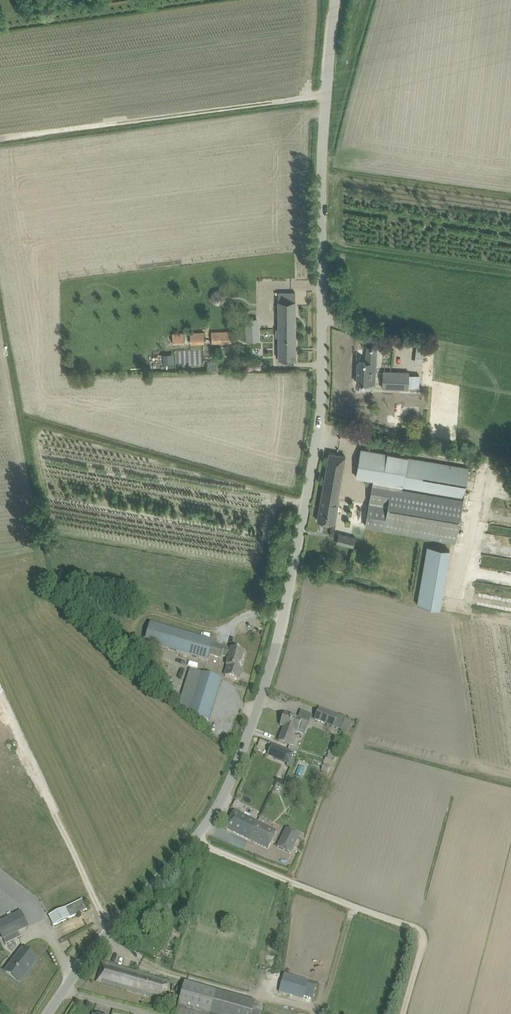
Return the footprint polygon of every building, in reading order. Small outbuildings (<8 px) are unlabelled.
[(278,292),(279,359),(296,359),(295,292),(278,292)] [(247,328),(245,328),(246,341),(257,340),(255,314),(246,315),(247,328)] [(212,331),(212,343),(231,342),(231,331),(212,331)] [(190,332),(190,344),(204,344),(204,332),(190,332)] [(414,363),(422,364),(424,346),(417,345),(414,363)] [(208,361),(208,369),(220,369),(220,361),(208,361)] [(372,383),(373,362),(358,361),(358,362),(356,362),(356,369),(358,369),(357,383),(372,383)] [(383,388),(408,389),(408,372),(383,371),(383,388)] [(362,449),(358,470),(357,476),(373,478),(365,525),(456,541),(469,468),(362,449)] [(318,520),(327,522),(335,523),(339,500),(337,500),(345,456),(330,453),(318,520)] [(336,542),(353,547),(355,537),(338,533),(336,542)] [(426,545),(419,604),(443,607),(450,548),(426,545)] [(63,586),(60,597),(71,599),(73,588),(63,586)] [(231,649),(212,643),(213,642),(151,624),(146,642),(207,660),(209,654),(221,658),(222,656),(229,658),(226,665),(228,666),(225,676),(239,680),(242,669),(240,669),(245,652),(231,648),(231,649)] [(209,721),(222,679),(201,672),(188,714),(209,721)] [(319,708),(315,720),(333,727),(338,716),(319,708)] [(296,736),(294,735),(295,731),(297,732),(302,720),(285,713),(280,725),(284,727),(279,741),(290,745),(290,744),(293,745),(296,736)] [(345,719),(340,730),(347,733),(352,722),(345,719)] [(292,754),(278,748),(274,758),(288,764),(292,754)] [(324,764),(321,771),(327,773),(330,767),(324,764)] [(273,792),(276,783),(270,780),(271,778),(262,775),(261,777),(260,777),(257,786),(273,792)] [(268,849),(277,831),(235,811),(226,828),(268,849)] [(286,827),(277,846),(289,852),(299,833),(286,827)] [(82,899),(49,915),(49,916),(54,925),(70,917),(87,909),(82,899)] [(0,921),(0,936),(2,939),(18,932),(11,916),(0,921)] [(5,971),(19,982),(37,959),(23,949),(5,971)] [(103,962),(97,982),(164,1001),(169,982),(103,962)] [(278,991),(304,999),(309,980),(283,973),(278,991)] [(184,982),(177,1006),(179,1006),(208,1013),(252,1013),(255,1002),(184,982)]
